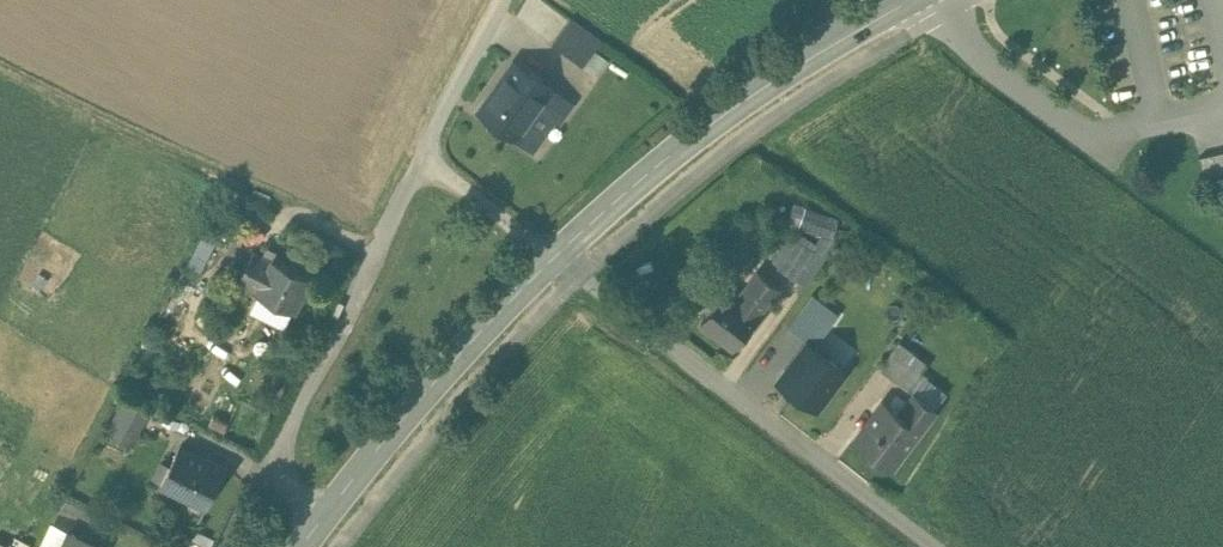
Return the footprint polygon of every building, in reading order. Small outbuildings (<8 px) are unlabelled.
[(602,40),(571,17),(552,42),(583,65),(602,40)] [(514,60),(479,109),(518,137),(540,107),(545,99),(553,88),(514,60)] [(565,97),(553,88),(545,99),(557,108),(565,97)] [(557,108),(545,99),(540,107),(552,115),(557,108)] [(811,218),(780,262),(810,283),(841,238),(811,218)] [(274,258),(272,257),(271,259),(262,255),(253,250),(238,280),(257,289),(255,291),(295,311),(312,276),(309,275),(313,268),(295,259),(291,266),(274,258)] [(779,287),(758,271),(737,298),(758,314),(779,287)] [(737,298),(726,289),(702,320),(734,345),(758,314),(737,298)] [(809,331),(782,367),(823,398),(850,362),(809,331)] [(927,363),(899,341),(880,366),(908,388),(927,363)] [(935,408),(916,393),(901,413),(920,427),(935,408)] [(120,414),(140,425),(148,411),(127,400),(120,414)] [(901,413),(885,400),(856,438),(891,465),(920,427),(901,413)] [(140,425),(120,414),(111,431),(132,442),(140,425)] [(225,467),(180,445),(161,483),(206,505),(225,467)] [(12,518),(0,539),(9,544),(21,523),(12,518)] [(61,546),(100,546),(68,532),(61,546)]
